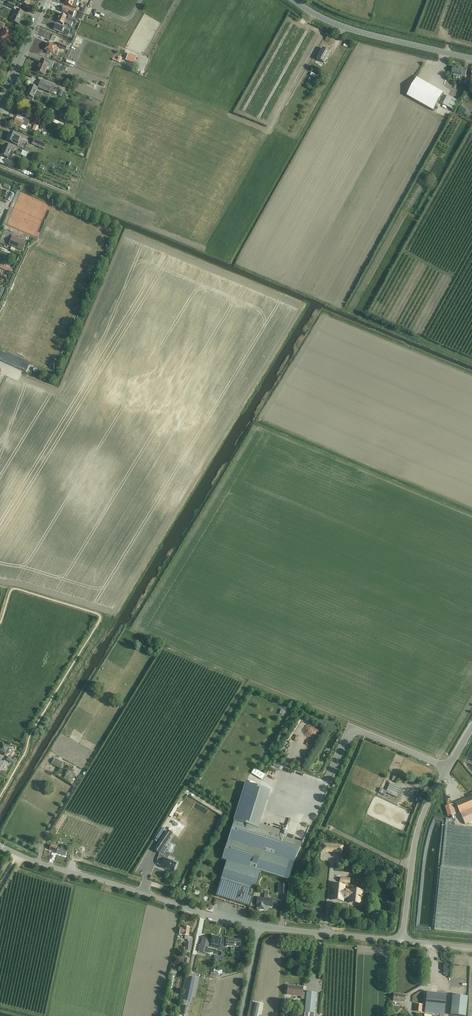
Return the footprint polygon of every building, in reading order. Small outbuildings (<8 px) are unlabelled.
[(78,2),(73,0),(67,0),(65,3),(77,9),(78,6),(77,6),(78,2)] [(64,6),(62,11),(68,14),(68,16),(72,17),(75,11),(64,6)] [(22,15),(23,13),(16,9),(11,21),(18,24),(22,16),(21,16),(22,14),(22,15)] [(71,26),(73,22),(76,24),(78,20),(73,18),(73,19),(69,17),(68,18),(60,14),(57,22),(63,24),(64,22),(67,23),(67,24),(71,26)] [(13,36),(11,35),(12,33),(3,28),(5,25),(0,22),(0,31),(3,33),(0,39),(0,43),(1,44),(1,43),(6,45),(7,42),(9,43),(13,36)] [(70,30),(56,24),(54,29),(64,34),(66,30),(69,32),(70,30)] [(46,50),(48,51),(47,53),(51,55),(52,52),(54,53),(55,50),(58,52),(60,49),(57,47),(49,43),(46,50)] [(322,48),(316,59),(324,63),(329,52),(322,48)] [(126,60),(134,64),(137,57),(128,53),(126,60)] [(44,59),(43,62),(40,61),(38,65),(39,65),(38,68),(37,68),(35,71),(44,75),(47,66),(51,68),(54,63),(44,59)] [(453,67),(451,75),(454,76),(453,79),(456,80),(457,76),(465,78),(467,70),(453,67)] [(443,93),(417,78),(407,96),(433,111),(443,93)] [(39,88),(53,94),(56,86),(42,80),(39,88)] [(40,98),(41,95),(37,93),(38,89),(31,86),(27,95),(29,96),(28,98),(33,101),(35,96),(40,98)] [(458,102),(453,99),(448,96),(443,105),(453,111),(458,102)] [(29,124),(30,120),(24,118),(23,121),(16,119),(14,125),(21,128),(22,126),(23,126),(23,125),(27,127),(29,124)] [(11,133),(7,140),(18,145),(22,138),(17,136),(17,135),(11,133)] [(35,138),(32,144),(43,149),(46,143),(35,138)] [(9,144),(7,147),(5,146),(1,155),(8,158),(11,151),(14,152),(16,147),(9,144)] [(108,202),(106,207),(108,207),(117,211),(118,206),(110,203),(108,202)] [(10,245),(20,250),(23,251),(26,243),(22,241),(21,243),(12,239),(10,245)] [(26,364),(27,363),(0,351),(0,361),(26,372),(29,365),(26,364)] [(2,743),(0,747),(0,753),(6,756),(11,747),(2,743)] [(64,763),(55,758),(52,764),(60,769),(64,763)] [(262,780),(265,775),(255,769),(252,774),(262,780)] [(246,783),(234,822),(257,830),(257,829),(270,791),(246,783)] [(397,798),(401,788),(396,786),(390,783),(386,791),(386,793),(391,795),(397,798)] [(456,803),(460,813),(461,813),(466,825),(471,822),(471,797),(456,803)] [(435,930),(471,934),(471,828),(455,826),(455,819),(447,819),(446,820),(446,825),(442,867),(435,930)] [(221,880),(216,896),(249,907),(254,890),(261,872),(284,879),(288,880),(294,861),(302,843),(257,829),(257,830),(234,822),(222,860),(227,862),(221,880)] [(172,835),(167,831),(154,851),(159,854),(172,835)] [(323,844),(322,851),(342,853),(343,846),(323,844)] [(58,848),(56,854),(65,856),(67,851),(68,847),(62,845),(61,849),(58,848)] [(162,862),(160,867),(167,870),(167,869),(173,871),(176,864),(164,859),(163,859),(162,862)] [(187,883),(184,893),(199,897),(202,886),(187,883)] [(362,901),(363,891),(350,889),(350,891),(344,890),(345,885),(333,884),(331,900),(343,901),(343,897),(349,898),(348,903),(353,903),(353,901),(362,901)] [(202,893),(201,899),(210,900),(211,895),(208,895),(209,889),(206,888),(206,893),(202,893)] [(265,891),(264,899),(258,898),(257,905),(257,909),(264,909),(264,906),(272,907),(273,900),(268,899),(268,895),(268,892),(265,891)] [(185,935),(185,939),(188,940),(188,936),(189,928),(184,927),(183,929),(180,928),(179,935),(183,935),(185,935)] [(213,936),(210,947),(222,950),(223,945),(220,944),(222,938),(213,936)] [(206,953),(210,940),(202,938),(199,951),(206,953)] [(231,947),(231,953),(234,954),(234,950),(234,949),(234,947),(240,948),(241,940),(226,939),(226,947),(231,947)] [(303,988),(288,986),(287,995),(302,996),(301,999),(306,999),(305,1012),(315,1013),(317,993),(307,992),(306,993),(302,993),(303,988)] [(427,992),(425,1012),(433,1013),(433,1015),(439,1015),(440,1014),(441,1014),(444,1014),(447,995),(427,992)] [(394,994),(393,1001),(404,1002),(405,995),(394,994)] [(450,1015),(459,1015),(465,1015),(467,997),(452,995),(450,1015)] [(415,1004),(414,1011),(422,1012),(422,1005),(415,1004)]
